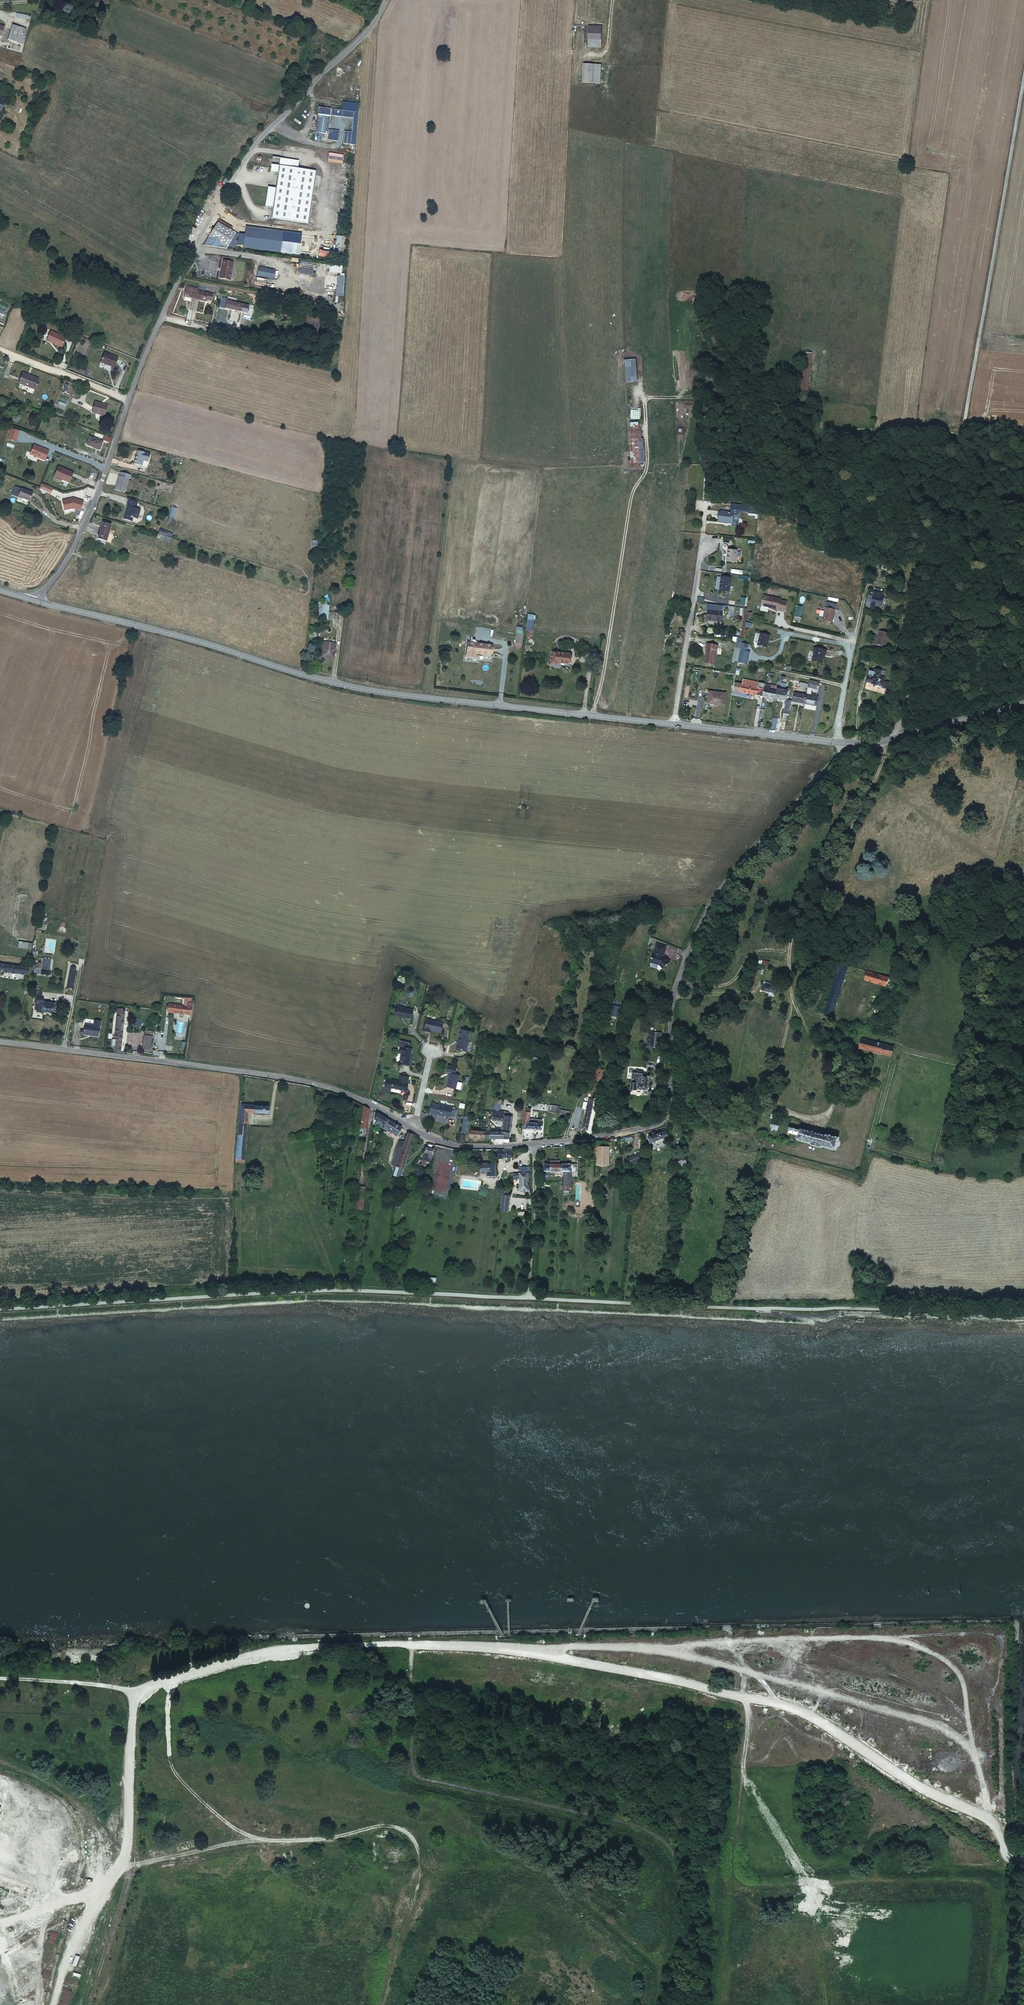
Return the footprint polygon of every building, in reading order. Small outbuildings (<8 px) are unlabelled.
[(603,23),(589,22),(589,36),(602,36),(603,23)] [(21,27),(11,24),(6,39),(16,42),(21,27)] [(27,28),(21,27),(16,42),(22,44),(27,28)] [(320,40),(316,44),(319,46),(313,53),(317,56),(326,46),(320,40)] [(593,62),(584,61),(583,80),(592,80),(593,62)] [(602,62),(595,62),(593,80),(601,81),(602,62)] [(333,107),(320,105),(317,131),(329,133),(333,107)] [(281,157),(280,165),(285,166),(285,160),(292,161),(292,167),(298,167),(299,159),(281,157)] [(280,165),(272,164),(271,173),(278,174),(277,189),(269,188),(267,204),(275,205),(274,215),(310,219),(317,170),(292,167),(292,161),(285,160),(285,166),(280,165)] [(217,221),(208,235),(224,245),(228,240),(229,238),(232,240),(236,233),(217,221)] [(245,227),(242,247),(279,252),(298,255),(301,236),(245,227)] [(208,235),(202,244),(217,247),(220,243),(208,235)] [(232,264),(222,262),(219,280),(229,281),(232,264)] [(340,268),(330,267),(329,273),(339,275),(340,268)] [(274,272),(258,269),(257,277),(273,280),(274,272)] [(336,297),(343,297),(344,276),(337,276),(336,297)] [(197,292),(185,290),(183,301),(194,303),(196,294),(197,292)] [(214,298),(196,294),(194,303),(205,305),(212,306),(214,298)] [(248,305),(227,301),(225,310),(247,314),(248,305)] [(64,337),(48,331),(45,340),(60,346),(64,337)] [(118,357),(105,351),(100,362),(114,368),(118,357)] [(805,352),(801,388),(809,389),(813,353),(805,352)] [(626,359),(626,367),(627,381),(635,381),(633,359),(626,359)] [(37,378),(21,372),(18,382),(33,388),(37,378)] [(110,405),(98,400),(93,411),(105,416),(110,405)] [(632,423),(632,438),(640,437),(642,438),(642,430),(640,430),(639,423),(632,423)] [(8,441),(15,443),(19,433),(12,431),(8,441)] [(104,441),(90,436),(87,444),(101,449),(104,441)] [(640,437),(632,438),(633,463),(641,463),(640,437)] [(45,450),(35,447),(31,456),(46,461),(50,451),(45,449),(45,450)] [(152,456),(140,452),(136,465),(144,467),(145,461),(150,462),(152,456)] [(74,472),(58,466),(54,477),(70,483),(74,472)] [(132,476),(122,473),(121,477),(120,477),(116,490),(126,493),(130,480),(131,481),(132,476)] [(32,493),(20,491),(19,500),(31,502),(32,493)] [(138,503),(129,500),(127,504),(128,505),(123,519),(132,522),(133,518),(137,520),(140,510),(136,509),(138,503)] [(734,513),(721,512),(720,521),(733,522),(734,513)] [(102,522),(99,531),(107,533),(110,525),(102,522)] [(107,533),(99,531),(97,539),(105,541),(107,533)] [(738,549),(729,548),(728,560),(737,561),(738,549)] [(730,578),(721,576),(719,589),(728,590),(730,578)] [(870,594),(867,606),(872,607),(876,590),(871,589),(870,594)] [(763,595),(761,605),(778,609),(777,610),(784,611),(786,601),(779,599),(780,598),(763,595)] [(320,604),(319,619),(328,619),(329,605),(320,604)] [(797,605),(794,617),(800,618),(803,607),(797,605)] [(836,608),(826,606),(823,619),(833,621),(836,608)] [(723,610),(708,609),(707,619),(722,620),(723,610)] [(887,634),(877,632),(874,645),(883,648),(887,634)] [(758,633),(756,645),(766,647),(769,635),(758,633)] [(336,643),(323,642),(322,656),(334,658),(336,643)] [(747,643),(741,642),(737,662),(744,663),(747,643)] [(720,645),(709,643),(708,648),(709,648),(708,653),(709,653),(709,655),(708,655),(707,663),(717,665),(720,645)] [(468,649),(467,648),(465,664),(473,664),(473,660),(489,662),(490,651),(474,649),(474,646),(469,645),(468,649)] [(827,649),(814,646),(813,651),(814,651),(813,660),(823,662),(825,653),(826,653),(827,649)] [(571,658),(550,656),(549,669),(557,669),(557,667),(570,668),(571,658)] [(881,670),(872,667),(872,670),(867,669),(865,681),(881,685),(880,687),(888,689),(890,681),(884,680),(885,677),(880,675),(881,670)] [(744,693),(762,697),(762,696),(764,683),(742,679),(742,683),(737,682),(735,692),(744,693)] [(821,683),(810,681),(808,688),(820,690),(821,683)] [(767,684),(764,683),(762,696),(775,698),(776,691),(769,690),(766,689),(767,684)] [(789,692),(777,690),(776,691),(775,698),(787,700),(787,699),(789,692)] [(725,694),(710,693),(709,703),(724,704),(725,694)] [(805,704),(807,696),(797,693),(795,701),(805,704)] [(812,697),(807,696),(805,704),(816,706),(819,694),(813,693),(812,697)] [(792,701),(787,699),(787,700),(784,714),(787,714),(789,715),(792,701)] [(29,934),(8,931),(7,940),(27,944),(29,934)] [(667,949),(657,946),(654,956),(651,965),(660,967),(663,971),(670,964),(665,959),(664,958),(667,949)] [(0,962),(0,970),(28,973),(29,966),(0,962)] [(909,983),(866,970),(864,978),(907,992),(909,983)] [(70,973),(67,990),(73,991),(77,974),(70,973)] [(769,980),(765,988),(775,993),(779,985),(769,980)] [(43,996),(37,995),(36,1000),(38,1000),(38,1003),(37,1003),(36,1010),(37,1011),(38,1011),(38,1013),(43,1013),(43,1012),(55,1014),(57,1004),(44,1003),(45,1000),(43,1000),(43,996)] [(188,1003),(170,1002),(169,1010),(192,1012),(193,1000),(193,995),(186,995),(186,999),(188,1000),(188,1003)] [(414,1011),(400,1008),(398,1017),(407,1019),(407,1020),(411,1021),(414,1011)] [(126,1013),(119,1012),(117,1038),(115,1051),(122,1051),(126,1013)] [(100,1036),(101,1025),(102,1019),(96,1019),(95,1024),(85,1023),(84,1034),(100,1036)] [(443,1023),(428,1020),(425,1032),(432,1034),(432,1032),(441,1034),(443,1023)] [(829,1024),(823,1022),(821,1029),(827,1031),(829,1024)] [(460,1030),(459,1037),(456,1049),(466,1051),(470,1032),(460,1030)] [(658,1031),(652,1031),(649,1047),(656,1048),(658,1031)] [(664,1032),(658,1031),(656,1048),(662,1049),(664,1032)] [(154,1037),(147,1036),(144,1050),(151,1051),(154,1037)] [(865,1048),(893,1057),(896,1046),(863,1038),(861,1047),(865,1048)] [(405,1048),(403,1048),(401,1054),(404,1054),(403,1061),(406,1061),(405,1066),(412,1067),(414,1058),(412,1058),(413,1050),(410,1050),(405,1048)] [(458,1090),(461,1076),(457,1075),(459,1068),(449,1066),(448,1073),(450,1073),(452,1074),(451,1077),(449,1088),(458,1090)] [(598,1072),(595,1072),(593,1078),(603,1080),(605,1070),(599,1069),(598,1072)] [(633,1077),(633,1078),(632,1088),(649,1090),(651,1077),(652,1076),(650,1074),(649,1076),(648,1074),(644,1073),(645,1070),(640,1070),(640,1069),(637,1069),(636,1070),(634,1070),(634,1069),(630,1069),(629,1076),(633,1077)] [(400,1083),(389,1080),(387,1090),(397,1092),(397,1090),(407,1092),(408,1083),(409,1078),(401,1077),(400,1083)] [(595,1104),(589,1103),(586,1115),(587,1116),(585,1127),(590,1128),(595,1104)] [(434,1105),(432,1114),(439,1115),(439,1116),(452,1118),(453,1117),(454,1110),(454,1109),(441,1106),(434,1105)] [(560,1107),(551,1105),(550,1111),(572,1116),(573,1111),(559,1109),(560,1107)] [(242,1164),(248,1115),(267,1116),(268,1108),(240,1106),(234,1164),(242,1164)] [(369,1108),(364,1106),(361,1128),(367,1128),(369,1108)] [(525,1115),(525,1128),(543,1130),(544,1122),(543,1122),(543,1117),(534,1115),(534,1109),(528,1108),(525,1115)] [(499,1109),(499,1112),(505,1113),(506,1113),(505,1131),(512,1132),(512,1128),(514,1128),(514,1124),(513,1124),(514,1112),(499,1109)] [(389,1120),(379,1114),(376,1120),(386,1126),(389,1120)] [(466,1115),(463,1133),(468,1134),(472,1116),(466,1115)] [(404,1127),(389,1120),(386,1126),(384,1129),(398,1136),(404,1127)] [(726,1123),(725,1127),(743,1131),(744,1124),(731,1121),(730,1124),(726,1123)] [(792,1121),(788,1130),(797,1132),(797,1134),(798,1134),(798,1135),(800,1136),(799,1137),(814,1142),(813,1143),(823,1147),(824,1144),(838,1149),(842,1137),(828,1132),(829,1131),(819,1128),(818,1129),(792,1121)] [(654,1137),(649,1138),(651,1145),(670,1139),(668,1132),(662,1134),(661,1132),(656,1134),(656,1133),(653,1134),(654,1137)] [(414,1134),(408,1133),(405,1143),(400,1168),(399,1170),(400,1170),(398,1178),(404,1179),(414,1134)] [(641,1133),(634,1135),(636,1148),(644,1146),(643,1144),(641,1133)] [(580,1142),(569,1143),(569,1151),(574,1151),(574,1147),(580,1146),(580,1142)] [(400,1168),(405,1143),(401,1143),(396,1167),(400,1168)] [(435,1150),(426,1148),(423,1161),(430,1163),(430,1161),(433,1161),(435,1150)] [(640,1155),(639,1155),(629,1157),(631,1163),(641,1161),(640,1155)] [(686,1155),(678,1157),(678,1161),(681,1161),(681,1163),(685,1163),(685,1160),(687,1160),(686,1155)] [(576,1161),(545,1164),(545,1171),(567,1169),(568,1187),(572,1187),(572,1183),(574,1183),(574,1169),(573,1169),(573,1167),(576,1166),(576,1161)] [(440,1162),(435,1182),(444,1183),(447,1167),(441,1166),(442,1163),(440,1162)] [(497,1163),(485,1163),(482,1165),(483,1174),(486,1174),(489,1174),(489,1177),(498,1177),(497,1163)] [(375,1177),(377,1167),(364,1166),(362,1179),(372,1180),(372,1176),(375,1177)] [(534,1169),(534,1166),(521,1166),(522,1176),(531,1176),(531,1169),(534,1169)] [(531,1192),(531,1176),(522,1176),(515,1176),(516,1181),(522,1181),(522,1193),(531,1192)] [(365,1188),(356,1187),(352,1213),(361,1214),(365,1188)] [(510,1214),(511,1198),(505,1197),(503,1213),(510,1214)] [(435,1278),(426,1277),(426,1286),(432,1287),(432,1283),(435,1283),(435,1278)] [(181,1843),(182,1849),(194,1847),(193,1840),(181,1843)]
